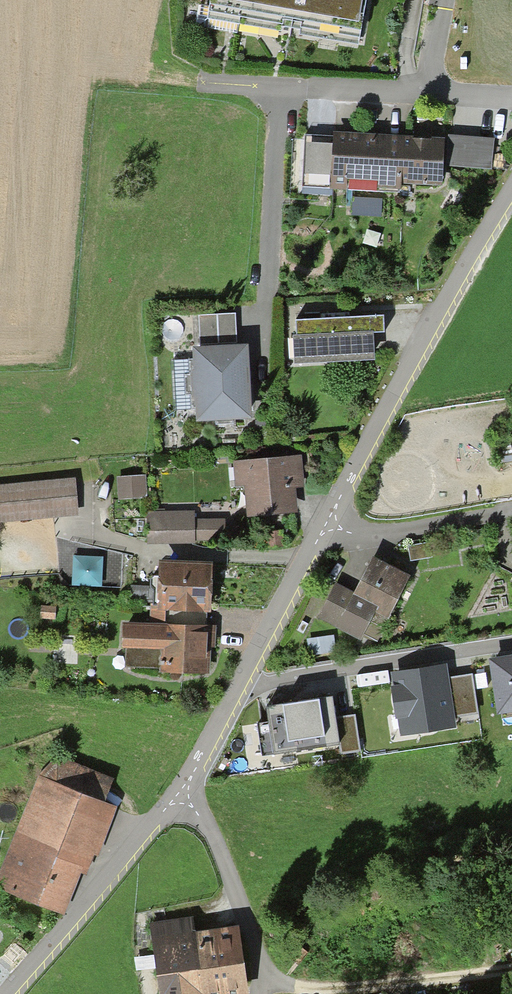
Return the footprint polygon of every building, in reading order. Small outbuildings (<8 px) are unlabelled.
[(208,21),(281,33),(282,29),(300,32),(299,37),(359,47),(367,0),(211,0),(208,21)] [(446,140),(333,134),(333,138),(305,137),(303,187),(329,188),(330,191),(400,195),(400,186),(443,189),(446,140)] [(446,168),(492,171),(494,140),(448,137),(446,168)] [(236,314),(199,316),(200,346),(237,345),(236,314)] [(296,339),(292,340),(294,368),(376,364),(374,337),(386,336),(385,318),(331,321),(313,323),(295,322),(296,339)] [(248,348),(192,350),(192,361),(188,361),(189,376),(184,376),(185,396),(190,396),(191,411),(196,411),(196,425),(252,422),(248,348)] [(302,456),(232,463),(235,489),(245,488),(248,519),(298,514),(295,490),(305,489),(302,456)] [(147,476),(117,478),(118,501),(148,499),(147,476)] [(0,487),(0,523),(54,518),(79,515),(75,479),(0,487)] [(195,512),(147,512),(147,517),(148,540),(148,545),(195,545),(195,542),(224,542),(224,520),(195,520),(195,512)] [(147,517),(113,517),(113,527),(132,527),(132,540),(148,540),(147,517)] [(430,543),(407,547),(410,562),(432,559),(430,543)] [(104,557),(73,556),(71,587),(102,589),(104,557)] [(354,595),(336,585),(318,620),(337,630),(336,631),(361,644),(364,637),(378,644),(412,578),(373,559),(354,595)] [(213,567),(160,567),(159,606),(151,606),(150,626),(207,627),(207,616),(212,616),(213,567)] [(56,608),(40,607),(40,620),(56,621),(56,608)] [(216,627),(207,627),(150,626),(123,625),(123,650),(125,650),(125,669),(160,670),(160,676),(211,677),(212,649),(216,649),(216,627)] [(333,636),(307,640),(310,657),(336,652),(333,636)] [(488,662),(497,717),(511,715),(511,658),(488,662)] [(447,666),(391,674),(400,738),(457,730),(455,719),(479,715),(473,675),(449,679),(447,666)] [(333,696),(264,706),(267,723),(256,725),(261,757),(273,755),(274,758),(340,749),(341,756),(361,753),(355,716),(336,719),(333,696)] [(0,874),(0,889),(64,914),(80,873),(86,875),(93,856),(98,857),(117,808),(107,804),(117,780),(58,757),(39,776),(0,874)] [(240,928),(196,934),(194,917),(149,923),(159,993),(249,993),(240,928)] [(23,952),(13,944),(1,957),(11,966),(23,952)]
